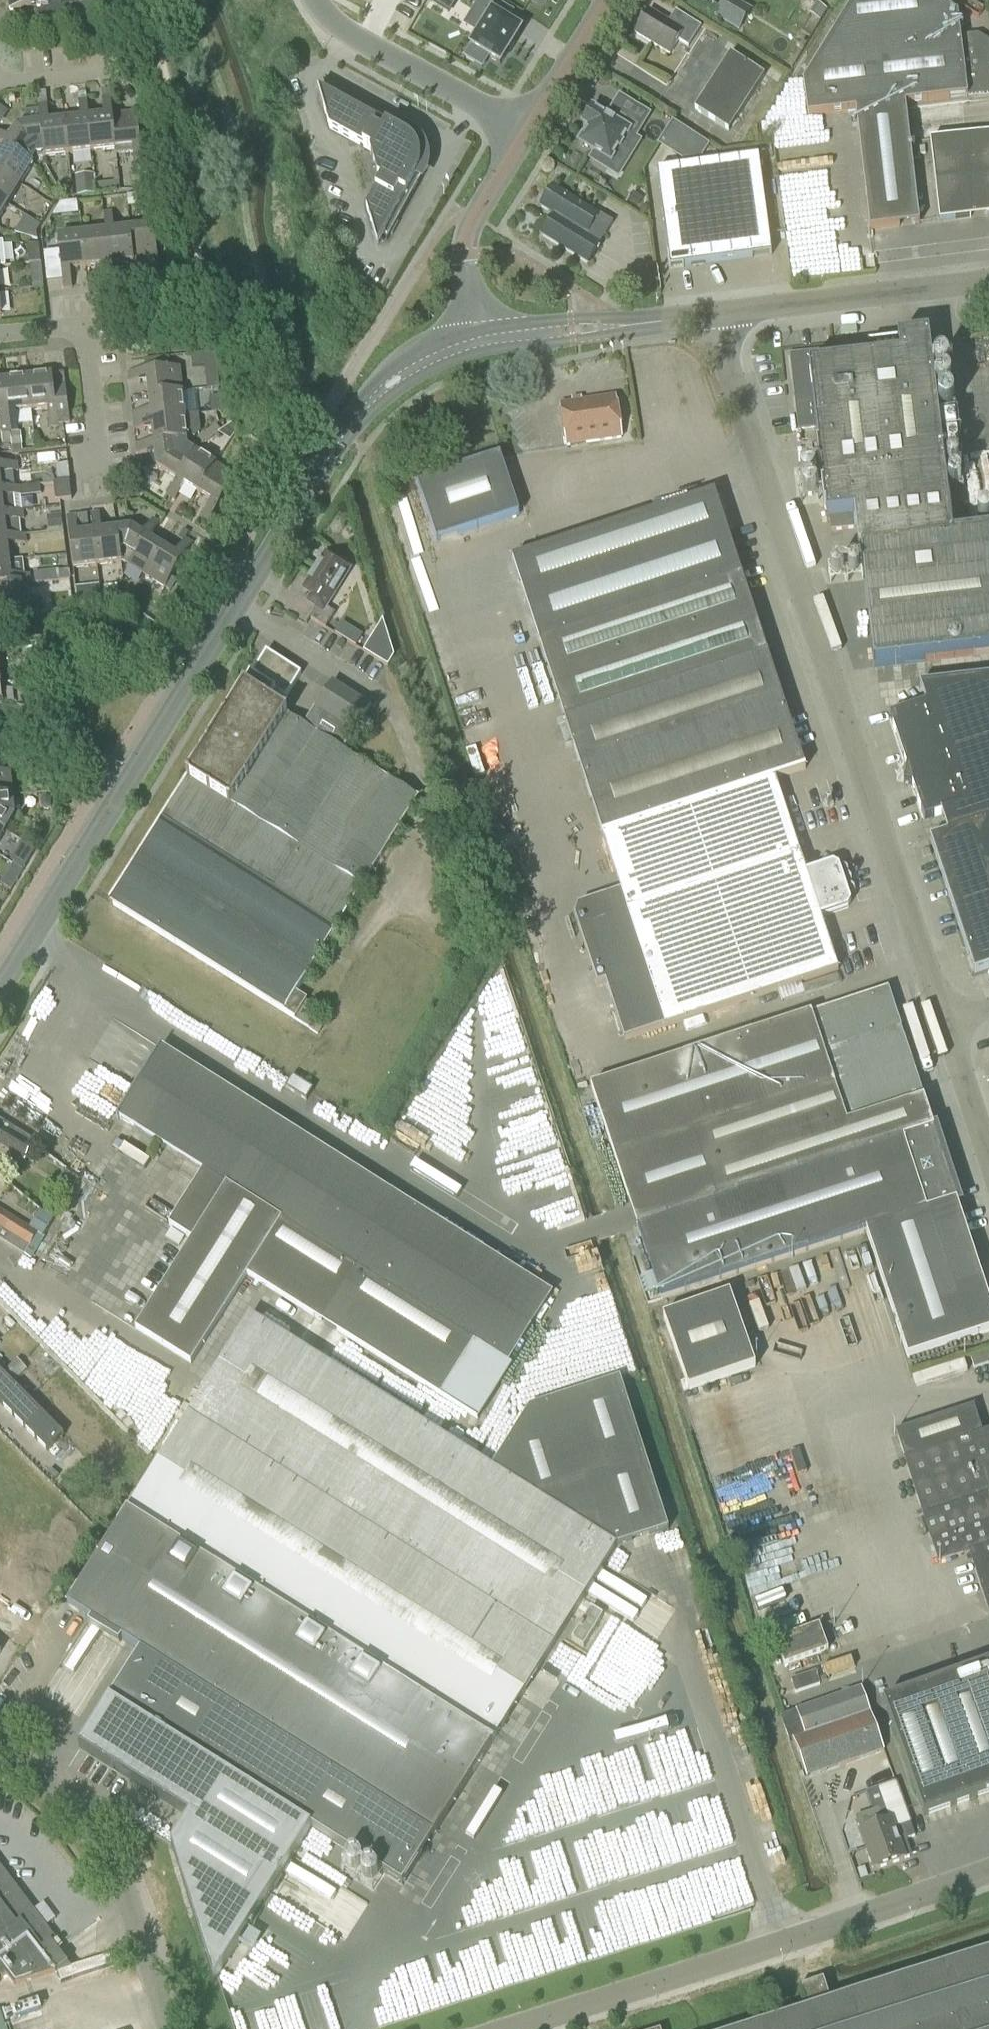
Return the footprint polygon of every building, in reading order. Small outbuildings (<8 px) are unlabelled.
[(9,12),(36,9),(38,24),(71,20),(69,4),(61,5),(60,0),(8,0),(9,12)] [(753,12),(734,0),(724,0),(714,17),(739,33),(753,12)] [(957,14),(934,0),(854,0),(803,83),(807,116),(856,111),(870,229),(919,223),(905,105),(988,96),(988,47),(988,42),(974,36),(960,37),(957,14)] [(466,47),(463,58),(477,67),(489,74),(510,41),(495,32),(501,22),(473,5),(452,39),(466,47)] [(669,23),(649,11),(635,34),(671,55),(679,41),(689,47),(701,26),(676,11),(669,23)] [(732,130),(767,73),(733,51),(697,108),(732,130)] [(112,117),(109,89),(100,90),(101,100),(103,118),(88,120),(87,120),(91,154),(115,151),(112,117)] [(329,96),(320,91),(324,108),(329,129),(360,145),(372,151),(370,154),(374,166),(371,167),(372,169),(374,168),(378,181),(380,182),(374,194),(366,207),(373,231),(377,246),(382,236),(386,238),(384,242),(385,243),(418,183),(420,179),(419,179),(418,180),(415,178),(416,175),(417,175),(418,172),(419,170),(420,167),(420,165),(421,162),(421,159),(420,157),(420,154),(419,152),(418,149),(416,147),(415,145),(413,143),(411,141),(409,140),(406,139),(405,138),(403,137),(405,133),(406,134),(407,133),(404,131),(328,89),(327,90),(331,92),(329,96)] [(87,120),(88,120),(85,101),(77,102),(79,121),(63,123),(67,156),(91,154),(87,120)] [(614,122),(593,109),(583,125),(589,128),(580,144),(595,153),(591,159),(607,169),(620,147),(626,151),(648,115),(627,102),(614,122)] [(3,123),(10,110),(0,104),(0,121),(3,123)] [(67,156),(63,123),(48,125),(46,106),(37,107),(39,125),(40,125),(43,159),(67,156)] [(115,151),(115,155),(132,153),(134,167),(142,166),(137,114),(112,117),(115,151)] [(43,159),(40,125),(39,125),(15,128),(7,140),(0,136),(0,147),(3,148),(32,166),(35,160),(43,159)] [(685,130),(670,153),(682,161),(701,159),(710,146),(685,130)] [(988,215),(988,135),(930,142),(939,221),(988,215)] [(32,166),(3,148),(0,152),(0,175),(19,187),(32,166)] [(674,267),(775,254),(768,205),(763,157),(661,171),(668,217),(674,267)] [(77,197),(95,195),(96,195),(93,174),(75,176),(77,197)] [(19,187),(0,175),(0,203),(6,207),(19,187)] [(62,199),(63,199),(74,198),(74,197),(72,183),(58,185),(62,199)] [(39,221),(49,199),(22,187),(15,202),(24,206),(21,213),(39,221)] [(613,222),(599,215),(554,187),(541,206),(554,215),(542,235),(588,263),(600,243),(601,243),(613,222)] [(127,207),(154,204),(153,192),(126,195),(127,207)] [(129,231),(132,264),(157,261),(151,210),(143,211),(144,224),(128,226),(128,231),(129,231)] [(129,231),(128,231),(113,232),(111,214),(102,215),(104,233),(105,233),(108,266),(109,266),(132,264),(129,231)] [(23,216),(17,232),(36,238),(42,223),(23,216)] [(111,285),(109,266),(108,266),(105,233),(104,233),(82,236),(85,269),(100,268),(102,286),(111,285)] [(69,271),(85,269),(82,236),(57,239),(58,248),(44,250),(47,274),(60,272),(62,290),(71,289),(69,271)] [(30,265),(33,288),(43,287),(40,264),(30,265)] [(789,355),(798,430),(817,428),(828,516),(830,515),(832,531),(855,529),(858,548),(861,547),(874,667),(988,653),(988,533),(951,537),(930,356),(928,336),(898,340),(898,342),(789,355)] [(147,397),(181,393),(178,369),(127,375),(128,384),(146,382),(147,397)] [(57,427),(57,426),(69,425),(65,387),(53,389),(51,376),(27,378),(31,412),(46,410),(48,428),(57,427)] [(15,414),(31,412),(27,378),(3,381),(9,433),(17,432),(15,414)] [(9,433),(3,381),(0,381),(0,427),(1,434),(9,433)] [(132,424),(184,417),(181,393),(147,397),(149,413),(131,415),(132,424)] [(567,446),(621,438),(615,396),(561,404),(567,446)] [(221,397),(219,397),(209,398),(211,413),(222,411),(221,397)] [(153,446),(187,442),(184,417),(132,424),(133,431),(151,429),(153,444),(153,446)] [(9,434),(10,445),(11,445),(11,447),(22,446),(21,433),(9,434)] [(2,446),(10,445),(9,434),(1,435),(2,446)] [(176,481),(194,453),(187,449),(187,442),(153,446),(153,444),(135,446),(136,456),(154,454),(156,469),(176,481)] [(197,494),(215,466),(194,453),(176,481),(167,497),(174,501),(184,486),(197,494)] [(500,456),(417,483),(437,541),(520,514),(500,456)] [(19,475),(32,474),(30,459),(17,460),(19,475)] [(70,463),(57,464),(58,480),(71,479),(70,463)] [(18,473),(17,464),(0,466),(0,475),(18,473)] [(215,466),(197,494),(210,503),(201,518),(208,523),(235,479),(215,466)] [(70,483),(54,484),(55,502),(60,501),(72,500),(70,483)] [(4,515),(4,514),(2,499),(20,497),(41,495),(40,486),(1,490),(1,491),(0,491),(0,515),(4,515)] [(767,655),(744,577),(717,499),(501,572),(527,649),(540,644),(565,721),(621,892),(578,907),(575,918),(597,985),(605,982),(624,1041),(837,971),(820,918),(848,909),(851,902),(839,867),(833,864),(805,873),(775,781),(805,769),(767,655)] [(4,514),(4,515),(0,515),(0,540),(7,539),(7,538),(5,523),(23,521),(22,512),(4,514)] [(122,564),(118,530),(101,532),(99,514),(90,515),(92,533),(93,533),(97,567),(122,564)] [(93,533),(92,533),(77,535),(75,517),(66,518),(72,570),(97,567),(93,533)] [(132,569),(149,540),(159,524),(151,519),(142,535),(131,528),(118,530),(122,564),(132,569)] [(9,563),(8,547),(26,545),(25,536),(7,538),(7,539),(0,540),(0,564),(9,563)] [(145,577),(162,548),(149,540),(132,569),(145,577)] [(162,548),(145,577),(165,589),(192,544),(184,540),(174,555),(162,548)] [(327,556),(307,588),(315,593),(310,600),(317,604),(309,618),(325,628),(335,614),(325,607),(348,569),(327,556)] [(26,585),(30,585),(29,576),(11,578),(9,563),(0,564),(0,588),(26,585)] [(26,585),(0,588),(0,612),(42,607),(41,599),(27,601),(26,585)] [(76,598),(87,597),(86,586),(75,587),(76,598)] [(387,667),(388,666),(394,657),(382,620),(363,651),(387,667)] [(343,622),(337,633),(359,645),(365,634),(343,622)] [(286,698),(300,674),(268,653),(112,904),(309,1030),(321,1010),(297,994),(372,873),(380,877),(389,862),(382,857),(419,798),(363,762),(344,750),(372,707),(332,682),(306,724),(269,701),(275,691),(286,698)] [(889,715),(907,767),(903,783),(913,785),(924,820),(942,814),(948,833),(931,839),(975,973),(988,968),(988,678),(920,686),(926,703),(889,715)] [(11,798),(9,773),(0,774),(0,799),(11,798)] [(4,833),(13,818),(11,798),(0,799),(0,830),(4,833)] [(22,877),(35,847),(22,842),(9,871),(22,877)] [(627,1197),(923,1097),(889,990),(579,1092),(591,1127),(602,1123),(627,1197)] [(163,1048),(119,1118),(204,1172),(227,1186),(191,1243),(135,1330),(191,1365),(246,1276),(438,1398),(473,1342),(507,1363),(528,1329),(551,1292),(365,1175),(373,1164),(339,1142),(332,1154),(163,1048)] [(866,1234),(958,1203),(923,1097),(627,1197),(649,1265),(661,1300),(866,1233),(866,1234)] [(25,1163),(34,1149),(33,1149),(36,1143),(0,1120),(0,1147),(25,1163)] [(556,1228),(585,1219),(558,1125),(500,1141),(502,1147),(510,1145),(512,1154),(499,1158),(505,1181),(509,1180),(513,1193),(525,1190),(533,1218),(552,1213),(556,1228)] [(866,1234),(909,1362),(988,1335),(988,1297),(965,1224),(958,1203),(866,1234)] [(30,1259),(54,1220),(39,1211),(29,1228),(0,1210),(0,1241),(30,1259)] [(689,1391),(755,1368),(730,1294),(663,1318),(689,1391)] [(159,1462),(68,1607),(120,1640),(140,1653),(109,1702),(79,1749),(192,1820),(174,1847),(215,1983),(218,1979),(314,1831),(402,1886),(433,1837),(446,1846),(462,1822),(448,1813),(498,1736),(561,1635),(604,1566),(617,1546),(667,1530),(618,1379),(529,1408),(492,1468),(370,1391),(353,1380),(251,1316),(159,1462)] [(134,1340),(130,1349),(148,1358),(152,1349),(134,1340)] [(988,1363),(988,1352),(971,1358),(974,1368),(988,1363)] [(0,1386),(0,1407),(10,1417),(45,1453),(63,1435),(19,1392),(7,1380),(0,1386)] [(896,1433),(922,1514),(988,1493),(988,1497),(988,1432),(982,1434),(974,1407),(896,1433)] [(922,1514),(937,1562),(948,1558),(973,1550),(988,1597),(988,1600),(988,1497),(988,1493),(922,1514)] [(604,1584),(639,1601),(648,1581),(614,1564),(604,1584)] [(785,1666),(828,1651),(819,1626),(776,1642),(785,1666)] [(988,1794),(988,1665),(884,1702),(924,1817),(988,1794)] [(822,1682),(817,1669),(793,1678),(798,1691),(822,1682)] [(889,1766),(884,1751),(862,1688),(796,1711),(784,1715),(793,1739),(807,1777),(857,1760),(862,1775),(889,1766)] [(894,1830),(910,1824),(895,1783),(878,1789),(884,1808),(857,1818),(867,1847),(897,1838),(894,1830)] [(897,1838),(867,1847),(874,1869),(912,1856),(906,1839),(915,1836),(910,1824),(894,1830),(897,1838)] [(6,1975),(14,1986),(54,1973),(67,1963),(52,1942),(54,1940),(43,1925),(0,1868),(0,1980),(6,1975)] [(836,2003),(781,2020),(754,2028),(988,2028),(988,1954),(836,2003)] [(805,2006),(829,1998),(823,1980),(799,1987),(805,2006)]
